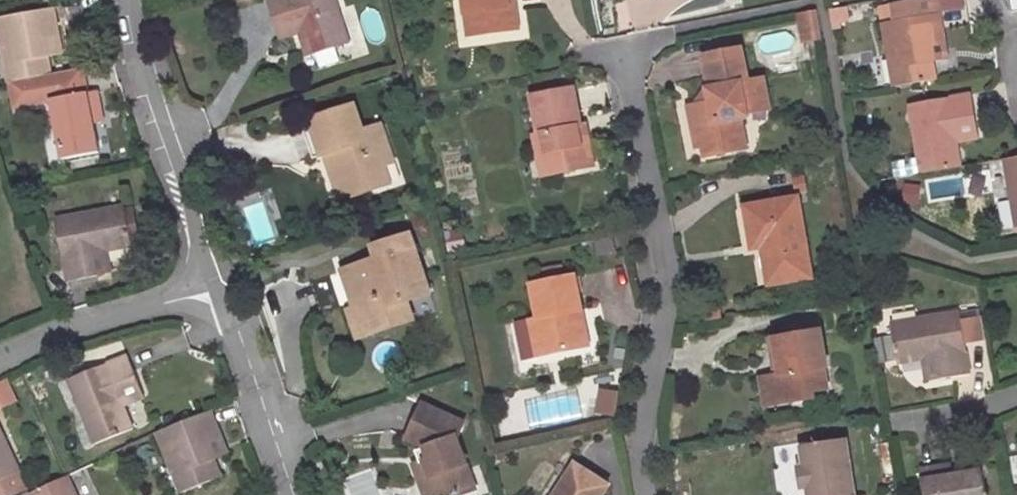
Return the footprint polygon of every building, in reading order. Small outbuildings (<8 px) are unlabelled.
[(51,25),(47,0),(22,0),(0,4),(0,69),(2,69),(41,61),(38,45),(36,28),(51,25)] [(295,29),(305,26),(313,50),(343,41),(330,0),(267,0),(278,34),(295,29)] [(511,29),(508,6),(503,6),(502,0),(459,0),(463,34),(511,29)] [(895,3),(898,20),(885,23),(895,87),(938,81),(935,61),(950,58),(942,0),(916,0),(895,3)] [(882,6),(885,23),(898,20),(895,3),(882,6)] [(845,6),(826,9),(828,26),(847,23),(845,6)] [(797,43),(820,41),(818,10),(795,12),(797,43)] [(36,28),(38,45),(54,42),(51,25),(36,28)] [(305,26),(295,29),(303,54),(313,50),(305,26)] [(317,68),(337,63),(333,48),(313,53),(317,68)] [(735,49),(699,56),(706,89),(700,90),(696,101),(696,105),(682,108),(691,148),(698,147),(700,157),(727,151),(725,139),(732,137),(728,120),(733,113),(742,117),(749,103),(760,100),(757,81),(742,83),(735,49)] [(41,61),(2,69),(7,95),(44,89),(79,83),(75,54),(41,61)] [(82,101),(93,98),(90,81),(79,83),(44,89),(54,147),(89,140),(84,111),(82,101)] [(587,168),(581,138),(573,139),(570,126),(574,126),(566,87),(525,96),(533,133),(526,135),(531,156),(540,154),(545,176),(587,168)] [(312,150),(323,146),(331,144),(346,185),(356,181),(358,187),(390,177),(362,93),(300,114),(312,150)] [(954,126),(975,123),(970,95),(908,105),(916,158),(918,173),(960,167),(957,142),(954,126)] [(95,109),(93,98),(82,101),(84,111),(95,109)] [(763,112),(760,100),(749,103),(742,117),(763,112)] [(741,149),(733,113),(728,120),(732,137),(725,139),(727,151),(741,149)] [(977,138),(975,123),(954,126),(957,142),(977,138)] [(579,124),(574,126),(570,126),(573,139),(581,138),(579,124)] [(323,146),(338,194),(358,187),(356,181),(346,185),(331,144),(323,146)] [(535,177),(545,176),(540,154),(531,156),(535,177)] [(918,173),(916,158),(890,162),(892,178),(918,173)] [(998,161),(1008,229),(1016,227),(1016,158),(998,161)] [(797,174),(788,176),(791,192),(800,190),(797,174)] [(60,269),(89,265),(86,242),(101,240),(124,236),(124,231),(133,229),(128,197),(118,198),(118,195),(49,208),(60,269)] [(792,198),(738,207),(745,246),(757,244),(764,285),(806,278),(792,198)] [(241,209),(253,247),(281,238),(269,200),(241,209)] [(370,257),(334,268),(345,299),(348,309),(358,306),(366,334),(407,320),(401,301),(423,293),(404,231),(366,244),(370,257)] [(105,262),(101,240),(86,242),(89,265),(105,262)] [(345,299),(334,268),(320,273),(330,304),(345,299)] [(574,311),(567,275),(523,284),(530,319),(522,320),(530,356),(572,348),(565,313),(574,311)] [(358,306),(348,309),(340,312),(350,339),(366,334),(358,306)] [(581,346),(574,311),(565,313),(572,348),(581,346)] [(893,365),(917,361),(932,359),(936,380),(966,375),(956,312),(886,324),(893,365)] [(530,356),(522,320),(509,323),(515,359),(530,356)] [(777,374),(769,376),(774,405),(804,400),(803,393),(823,389),(819,368),(822,367),(815,329),(767,339),(772,364),(775,363),(777,374)] [(762,340),(769,376),(777,374),(775,363),(772,364),(767,339),(762,340)] [(119,421),(111,400),(106,384),(125,376),(115,349),(54,372),(80,436),(119,421)] [(932,359),(917,361),(921,383),(936,380),(932,359)] [(131,391),(125,376),(106,384),(111,400),(131,391)] [(759,408),(774,405),(769,376),(754,378),(759,408)] [(614,391),(596,388),(591,411),(609,414),(614,391)] [(422,494),(458,494),(466,492),(449,443),(456,426),(411,406),(395,439),(416,448),(420,460),(410,463),(403,466),(409,483),(416,480),(422,494)] [(210,473),(203,453),(197,439),(210,434),(201,407),(146,429),(169,489),(210,473)] [(216,448),(210,434),(197,439),(203,453),(216,448)] [(804,487),(813,485),(815,494),(850,494),(841,440),(807,446),(810,466),(800,467),(804,487)] [(797,447),(800,467),(810,466),(807,446),(797,447)] [(17,485),(0,447),(0,492),(17,485)] [(407,452),(410,463),(420,460),(416,448),(407,452)] [(945,459),(934,460),(936,470),(947,469),(945,459)] [(934,460),(916,463),(921,494),(981,494),(976,465),(947,469),(936,470),(934,460)] [(564,467),(545,494),(590,494),(596,486),(564,467)] [(796,488),(804,487),(800,467),(793,469),(796,488)] [(19,491),(21,494),(67,494),(58,475),(19,491)] [(409,483),(413,494),(422,494),(416,480),(409,483)] [(805,494),(815,494),(813,485),(804,487),(805,494)]
